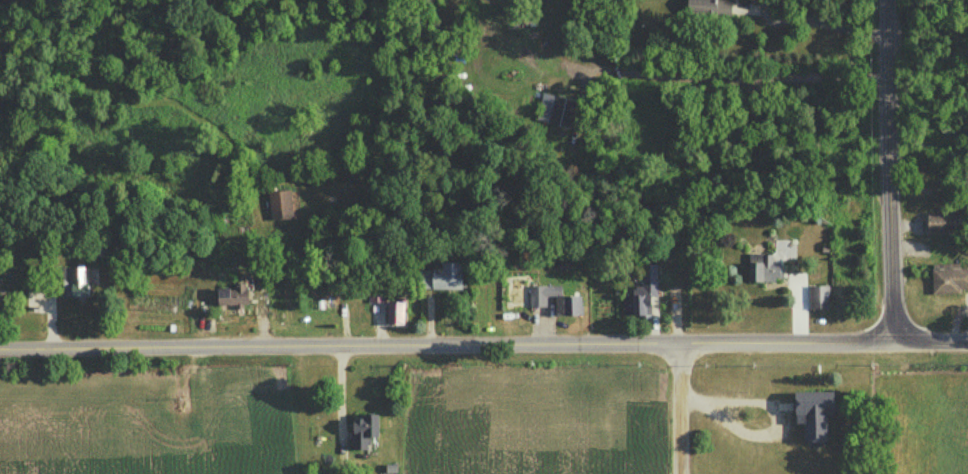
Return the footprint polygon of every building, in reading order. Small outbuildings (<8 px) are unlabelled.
[(730,0),(685,0),(685,15),(730,16),(730,0)] [(535,122),(569,129),(575,101),(541,94),(535,122)] [(268,220),(291,220),(291,193),(268,193),(268,220)] [(926,217),(926,235),(961,235),(961,217),(926,217)] [(105,238),(92,238),(92,264),(105,264),(105,238)] [(795,261),(795,241),(774,241),(774,256),(747,256),(747,283),(780,284),(781,261),(795,261)] [(418,270),(418,291),(459,291),(459,265),(438,265),(438,270),(418,270)] [(654,266),(637,266),(637,320),(654,320),(654,266)] [(61,300),(86,300),(86,268),(61,268),(61,300)] [(931,294),(967,294),(967,269),(931,269),(931,294)] [(226,295),(238,306),(250,294),(239,282),(226,295)] [(528,287),(528,308),(556,308),(555,317),(580,317),(581,298),(560,297),(560,287),(528,287)] [(808,311),(828,311),(828,287),(808,287),(808,311)] [(369,302),(379,302),(379,290),(369,290),(369,302)] [(402,326),(402,303),(385,303),(385,326),(402,326)] [(828,395),(792,394),(791,427),(802,427),(801,445),(827,445),(828,395)] [(377,440),(377,417),(350,417),(350,452),(368,452),(368,440),(377,440)]
